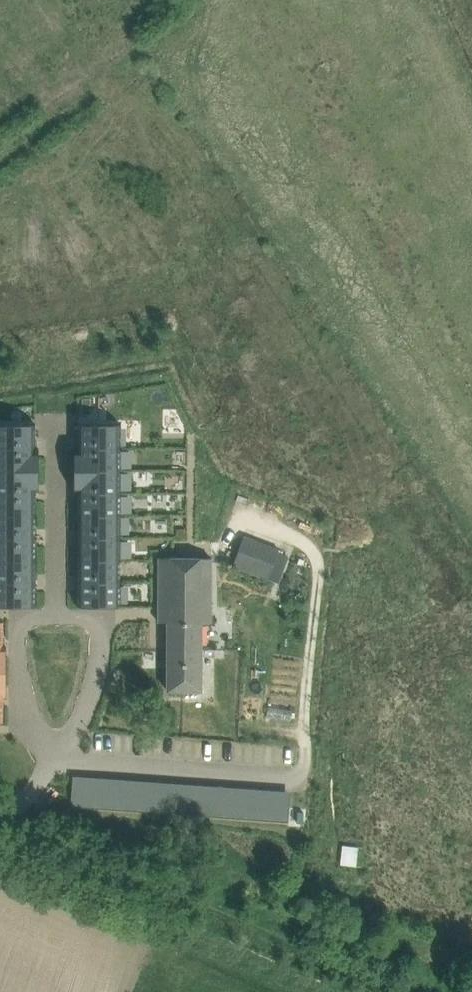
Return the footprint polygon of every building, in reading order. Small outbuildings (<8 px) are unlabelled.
[(0,424),(0,447),(36,447),(36,423),(0,424)] [(120,423),(78,423),(78,447),(120,447),(120,423)] [(0,447),(0,470),(36,470),(36,447),(0,447)] [(120,447),(78,447),(78,470),(120,470),(120,447)] [(0,470),(0,492),(36,492),(36,470),(0,470)] [(120,470),(78,470),(78,492),(120,492),(120,470)] [(0,492),(0,515),(36,515),(36,492),(0,492)] [(120,492),(78,492),(78,515),(120,515),(120,492)] [(0,515),(0,537),(36,537),(36,515),(0,515)] [(120,515),(78,515),(78,537),(121,537),(120,515)] [(0,537),(0,560),(36,560),(36,537),(0,537)] [(121,537),(78,537),(78,560),(121,560),(121,537)] [(211,555),(159,555),(159,575),(159,622),(168,622),(168,690),(202,691),(202,620),(211,620),(211,555)] [(0,560),(0,582),(36,582),(36,560),(0,560)] [(121,560),(78,560),(78,582),(121,582),(121,560)] [(0,582),(0,606),(36,606),(36,582),(0,582)] [(121,582),(78,582),(78,606),(121,606),(121,582)] [(268,729),(287,729),(287,708),(268,708),(268,729)] [(74,801),(73,806),(84,807),(85,798),(74,797),(74,801)] [(85,798),(84,807),(95,808),(96,798),(85,798)] [(96,798),(95,808),(106,808),(106,799),(96,798)] [(106,799),(106,808),(117,809),(117,800),(106,799)] [(117,800),(117,809),(127,810),(128,801),(117,800)] [(128,801),(127,810),(138,811),(139,801),(128,801)] [(139,801),(138,811),(149,812),(150,802),(139,801)] [(150,802),(149,812),(160,812),(160,803),(150,802)] [(160,803),(160,812),(170,813),(171,804),(160,803)] [(171,804),(170,813),(181,814),(182,804),(171,804)] [(182,804),(181,814),(192,815),(193,805),(182,804)] [(193,805),(192,815),(203,815),(203,806),(193,805)] [(203,806),(203,815),(213,816),(214,807),(203,806)] [(214,807),(213,816),(224,817),(225,808),(214,807)] [(225,808),(224,817),(235,818),(236,808),(225,808)] [(236,808),(235,818),(246,819),(246,809),(236,808)] [(246,809),(246,819),(257,819),(257,810),(246,809)] [(257,810),(257,819),(267,820),(268,811),(257,810)] [(268,811),(267,820),(278,821),(279,811),(268,811)] [(279,811),(278,821),(289,822),(290,812),(279,811)]
